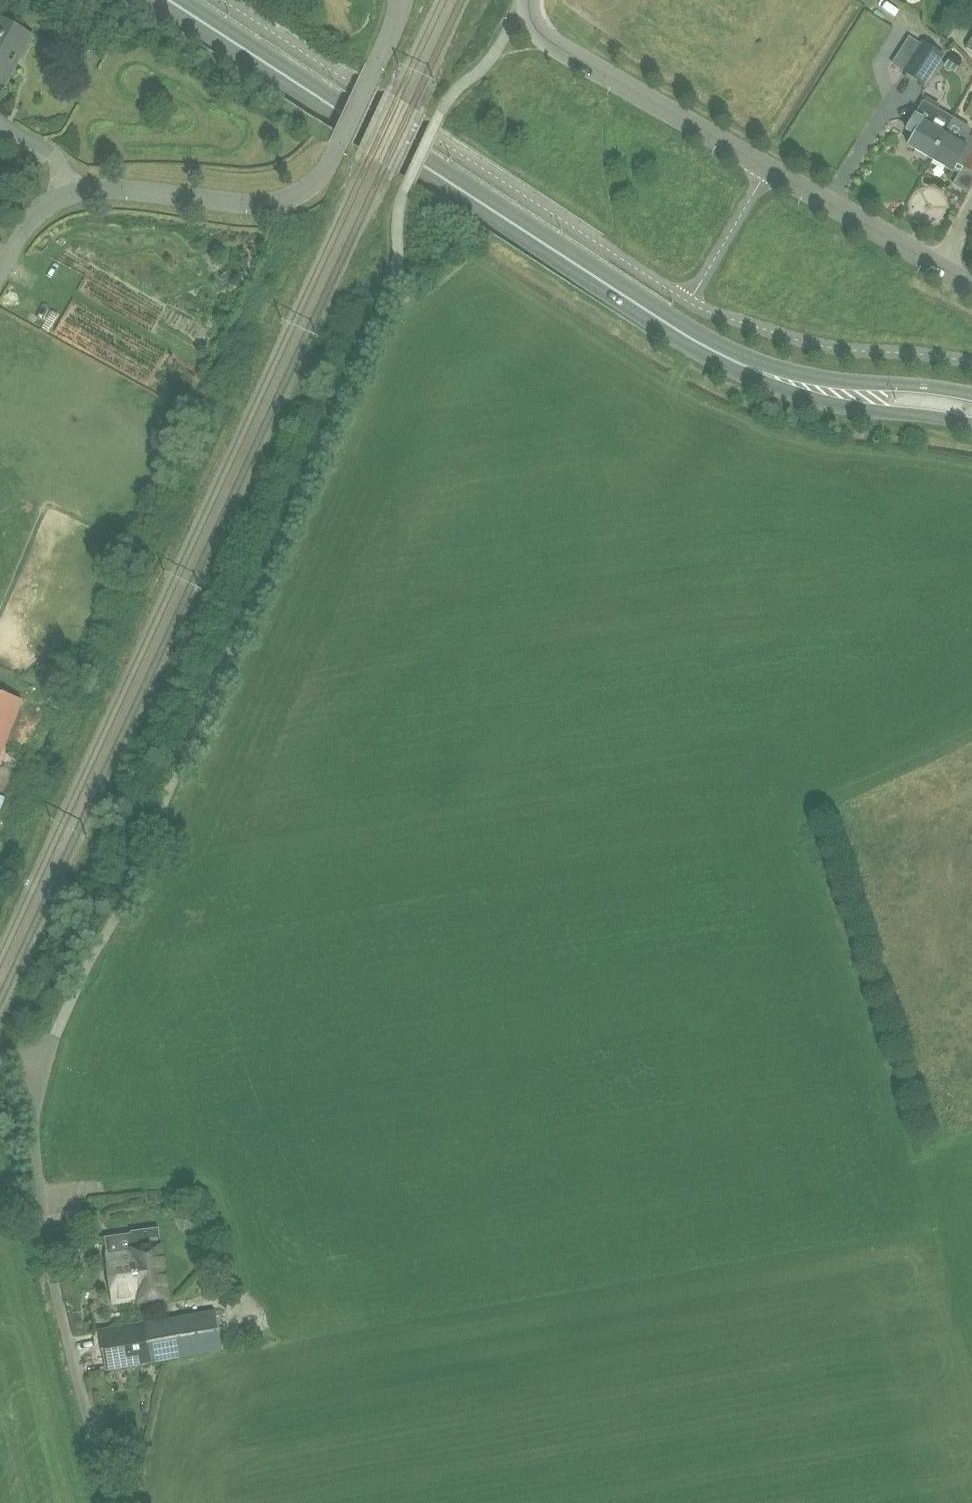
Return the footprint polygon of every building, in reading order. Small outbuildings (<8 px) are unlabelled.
[(4,88),(33,35),(0,17),(0,86),(4,88)] [(942,56),(921,42),(903,71),(924,84),(942,56)] [(943,65),(954,72),(960,62),(950,55),(943,65)] [(907,146),(929,159),(953,118),(922,100),(906,129),(914,133),(907,146)] [(929,159),(952,172),(957,162),(971,170),(971,137),(969,135),(971,132),(969,127),(953,118),(929,159)] [(0,694),(0,756),(22,703),(0,694)] [(130,1234),(139,1302),(168,1299),(161,1244),(149,1246),(147,1229),(137,1231),(137,1233),(130,1234)] [(138,1302),(139,1302),(130,1234),(105,1237),(107,1249),(111,1291),(112,1303),(138,1299),(138,1302)] [(214,1311),(143,1323),(149,1363),(221,1350),(214,1311)] [(143,1323),(99,1331),(106,1370),(149,1363),(143,1323)]
